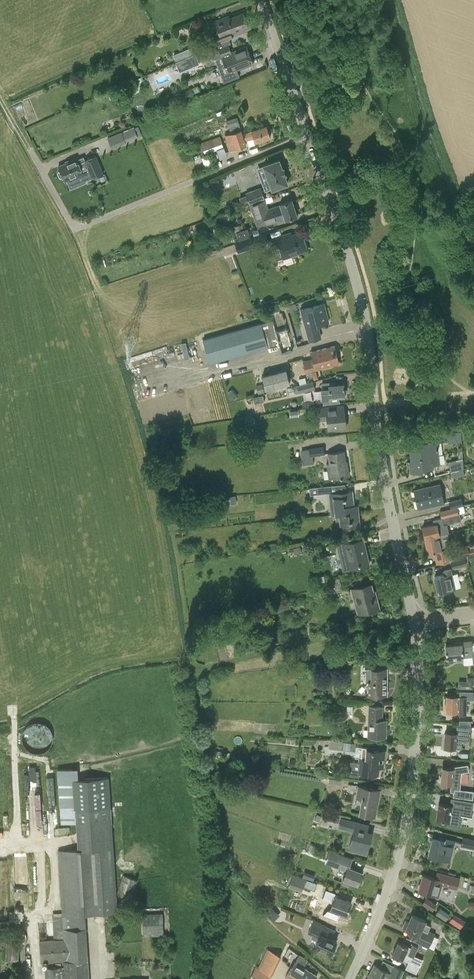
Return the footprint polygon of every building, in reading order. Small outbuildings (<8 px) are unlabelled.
[(219,33),(214,35),(217,44),(229,39),(230,39),(234,38),(232,32),(248,26),(244,13),(230,18),(229,16),(215,21),(219,33)] [(229,39),(217,44),(219,49),(212,52),(221,76),(223,82),(240,76),(237,70),(253,63),(247,46),(232,51),(229,45),(231,44),(230,39),(229,39)] [(180,52),(173,55),(176,61),(182,59),(180,52)] [(180,71),(199,63),(195,54),(176,61),(180,71)] [(192,88),(184,92),(185,93),(180,96),(182,100),(187,97),(187,99),(195,95),(192,88)] [(174,99),(163,104),(165,109),(176,104),(174,99)] [(229,128),(230,128),(240,124),(237,117),(227,121),(229,128)] [(231,133),(225,136),(231,151),(248,145),(246,141),(255,138),(256,142),(271,137),(267,125),(252,130),(252,131),(244,134),(242,130),(231,133)] [(138,137),(134,127),(122,132),(125,142),(138,137)] [(205,154),(224,148),(221,137),(202,143),(205,154)] [(60,170),(59,171),(58,172),(60,177),(61,177),(63,177),(65,181),(73,177),(77,186),(86,182),(86,181),(92,178),(93,178),(103,174),(96,155),(85,160),(88,167),(82,170),(77,158),(59,166),(60,170)] [(202,158),(205,167),(213,164),(210,155),(202,158)] [(264,165),(264,166),(269,180),(264,182),(263,182),(262,182),(263,183),(265,189),(265,190),(266,190),(272,188),(272,189),(273,188),(287,183),(288,183),(287,182),(284,174),(286,174),(283,168),(282,168),(279,160),(280,160),(279,159),(278,160),(265,165),(265,164),(264,165)] [(240,186),(248,183),(242,166),(234,169),(240,186)] [(201,185),(206,198),(223,191),(218,179),(201,185)] [(262,187),(246,192),(249,202),(265,196),(262,187)] [(268,225),(286,220),(297,216),(292,199),(280,203),(281,205),(269,209),(265,196),(249,202),(252,211),(259,228),(268,225)] [(242,230),(240,225),(234,226),(239,241),(251,237),(248,228),(242,230)] [(277,239),(283,256),(307,248),(301,231),(277,239)] [(251,249),(270,242),(267,233),(248,239),(251,249)] [(301,309),(309,340),(321,337),(317,324),(328,321),(324,303),(301,309)] [(293,350),(282,311),(271,314),(273,320),(279,343),(282,353),(293,350)] [(210,362),(267,346),(261,323),(203,339),(210,362)] [(305,365),(306,371),(339,362),(335,345),(310,351),(313,362),(305,365)] [(287,369),(262,375),(267,394),(286,389),(285,385),(290,383),(287,369)] [(319,379),(317,371),(312,373),(309,374),(310,381),(319,379)] [(289,395),(316,389),(314,382),(288,389),(289,395)] [(323,400),(324,404),(340,402),(339,395),(345,395),(344,388),(345,388),(345,386),(344,386),(344,383),(336,384),(336,382),(322,383),(322,386),(321,386),(321,389),(322,389),(323,400)] [(228,393),(234,400),(239,396),(233,389),(228,393)] [(265,401),(263,395),(254,397),(256,404),(265,401)] [(339,405),(320,408),(321,421),(327,421),(328,429),(346,427),(344,411),(339,412),(339,406),(339,405)] [(464,438),(473,437),(473,430),(463,431),(464,438)] [(448,433),(449,442),(462,441),(461,431),(448,433)] [(412,457),(439,455),(438,442),(430,443),(429,441),(410,442),(412,457)] [(302,449),(304,465),(315,463),(314,456),(325,454),(324,446),(302,449)] [(329,478),(332,478),(340,477),(343,477),(343,476),(349,475),(347,466),(346,466),(343,450),(328,452),(330,464),(327,464),(329,478)] [(439,455),(412,457),(412,460),(410,460),(411,473),(423,471),(423,469),(434,468),(434,465),(440,464),(439,455)] [(449,462),(451,472),(452,471),(452,472),(464,468),(463,458),(449,462)] [(466,474),(464,468),(452,472),(453,478),(466,474)] [(414,490),(419,508),(444,502),(440,484),(414,490)] [(339,513),(340,513),(340,510),(348,509),(348,505),(354,504),(353,490),(334,492),(333,486),(310,488),(311,495),(329,493),(331,515),(339,514),(339,513)] [(227,505),(237,503),(236,496),(226,497),(226,498),(223,498),(224,503),(226,503),(227,505)] [(451,507),(464,504),(462,498),(449,501),(451,507)] [(340,513),(339,513),(339,514),(340,528),(361,526),(358,504),(354,504),(348,505),(348,509),(340,510),(340,513)] [(423,526),(425,537),(442,534),(443,535),(450,533),(448,525),(462,521),(460,514),(466,512),(464,504),(451,507),(451,509),(440,512),(442,518),(433,520),(434,524),(423,526)] [(425,537),(429,553),(434,551),(437,564),(450,561),(448,548),(446,548),(443,535),(442,534),(425,537)] [(344,543),(347,556),(349,556),(352,566),(359,564),(359,566),(369,564),(367,553),(365,553),(362,539),(344,543)] [(457,559),(473,554),(473,544),(454,549),(457,559)] [(453,569),(468,565),(466,557),(451,561),(453,569)] [(445,574),(435,576),(438,592),(455,588),(451,569),(444,570),(445,574)] [(356,597),(358,597),(362,611),(379,607),(377,597),(375,598),(372,583),(353,588),(356,597)] [(275,613),(291,609),(289,602),(273,606),(275,613)] [(446,645),(447,658),(454,657),(454,659),(457,659),(457,661),(463,661),(463,657),(463,649),(473,648),(472,640),(454,642),(454,644),(446,645)] [(391,667),(365,667),(366,667),(366,681),(369,681),(368,695),(387,695),(387,681),(385,681),(385,667),(391,668),(391,667)] [(446,711),(457,711),(459,711),(459,715),(467,715),(468,700),(473,700),(473,692),(461,692),(460,696),(457,696),(457,695),(447,695),(446,711)] [(368,723),(371,723),(370,737),(386,738),(387,719),(382,719),(383,706),(369,705),(368,723)] [(36,722),(34,722),(32,723),(31,724),(29,725),(28,726),(27,727),(26,728),(25,730),(24,731),(23,733),(23,735),(23,736),(23,738),(23,740),(23,742),(24,743),(24,745),(25,746),(26,748),(28,749),(29,750),(31,751),(32,752),(34,752),(35,753),(37,753),(39,753),(41,753),(42,752),(44,752),(46,751),(47,750),(48,749),(49,748),(50,747),(51,746),(52,744),(53,743),(53,741),(54,740),(54,738),(54,736),(54,735),(53,733),(53,732),(52,730),(51,729),(50,728),(49,726),(48,725),(47,724),(45,724),(44,723),(42,722),(41,722),(39,722),(37,722),(36,722)] [(444,747),(455,748),(462,748),(462,740),(470,740),(472,726),(471,726),(460,725),(457,724),(456,732),(446,731),(444,747)] [(330,748),(356,751),(357,742),(330,739),(330,748)] [(358,773),(378,775),(378,767),(383,767),(385,750),(367,748),(362,747),(361,760),(359,760),(358,773)] [(443,766),(442,776),(440,776),(440,781),(441,782),(452,783),(451,791),(454,792),(453,797),(473,799),(473,793),(473,791),(461,789),(462,773),(470,771),(468,764),(453,767),(443,766)] [(86,914),(117,912),(111,806),(110,777),(62,780),(64,822),(79,821),(81,849),(59,850),(63,913),(53,913),(54,939),(40,940),(42,963),(63,962),(63,966),(46,967),(46,978),(90,978),(86,914)] [(358,785),(356,795),(362,796),(359,814),(375,817),(380,789),(358,785)] [(452,805),(439,803),(436,819),(450,821),(451,812),(461,813),(460,814),(470,816),(472,802),(453,799),(452,805)] [(328,823),(338,826),(340,817),(330,814),(330,815),(325,814),(324,818),(322,817),(321,821),(328,823)] [(366,833),(368,824),(341,817),(339,828),(353,832),(349,849),(366,854),(371,834),(366,833)] [(73,826),(56,828),(56,835),(74,833),(73,826)] [(473,850),(473,839),(463,837),(461,847),(473,850)] [(450,860),(455,841),(446,839),(445,842),(433,838),(428,855),(450,860)] [(325,863),(346,871),(343,878),(344,879),(342,884),(349,886),(351,881),(357,884),(362,871),(350,867),(353,858),(330,850),(325,863)] [(419,890),(436,895),(439,883),(458,889),(461,878),(437,871),(436,878),(423,874),(419,890)] [(124,875),(118,894),(132,899),(138,880),(124,875)] [(315,890),(317,883),(307,879),(305,886),(315,890)] [(320,897),(328,900),(330,893),(323,891),(320,897)] [(331,907),(347,913),(351,901),(335,896),(331,907)] [(422,904),(433,911),(437,904),(426,897),(422,904)] [(266,913),(275,921),(281,915),(272,907),(266,913)] [(436,912),(446,919),(449,913),(440,907),(436,912)] [(22,919),(24,919),(23,910),(10,911),(10,920),(7,920),(7,927),(13,927),(12,920),(22,919)] [(144,936),(164,935),(163,913),(143,915),(144,936)] [(406,919),(403,927),(418,934),(415,940),(428,946),(434,933),(428,930),(430,925),(424,922),(426,920),(412,914),(409,921),(406,919)] [(458,914),(452,922),(463,929),(468,922),(458,914)] [(326,925),(315,920),(309,933),(312,935),(311,938),(318,940),(315,945),(331,952),(337,940),(331,938),(322,934),(326,925)] [(392,955),(402,959),(402,958),(409,961),(405,968),(416,973),(423,959),(414,955),(418,946),(413,943),(412,947),(398,941),(392,955)] [(469,941),(464,950),(471,955),(473,950),(473,944),(469,941)] [(19,960),(20,942),(7,942),(6,960),(19,960)] [(282,956),(268,949),(261,963),(259,962),(252,975),(258,977),(261,978),(270,978),(272,975),(273,976),(282,956)] [(306,969),(303,967),(308,960),(299,955),(285,977),(289,978),(300,978),(306,969)] [(367,978),(399,978),(404,970),(397,966),(394,965),(394,966),(391,972),(380,966),(375,964),(367,978)] [(300,978),(315,978),(317,975),(306,969),(300,978)]
